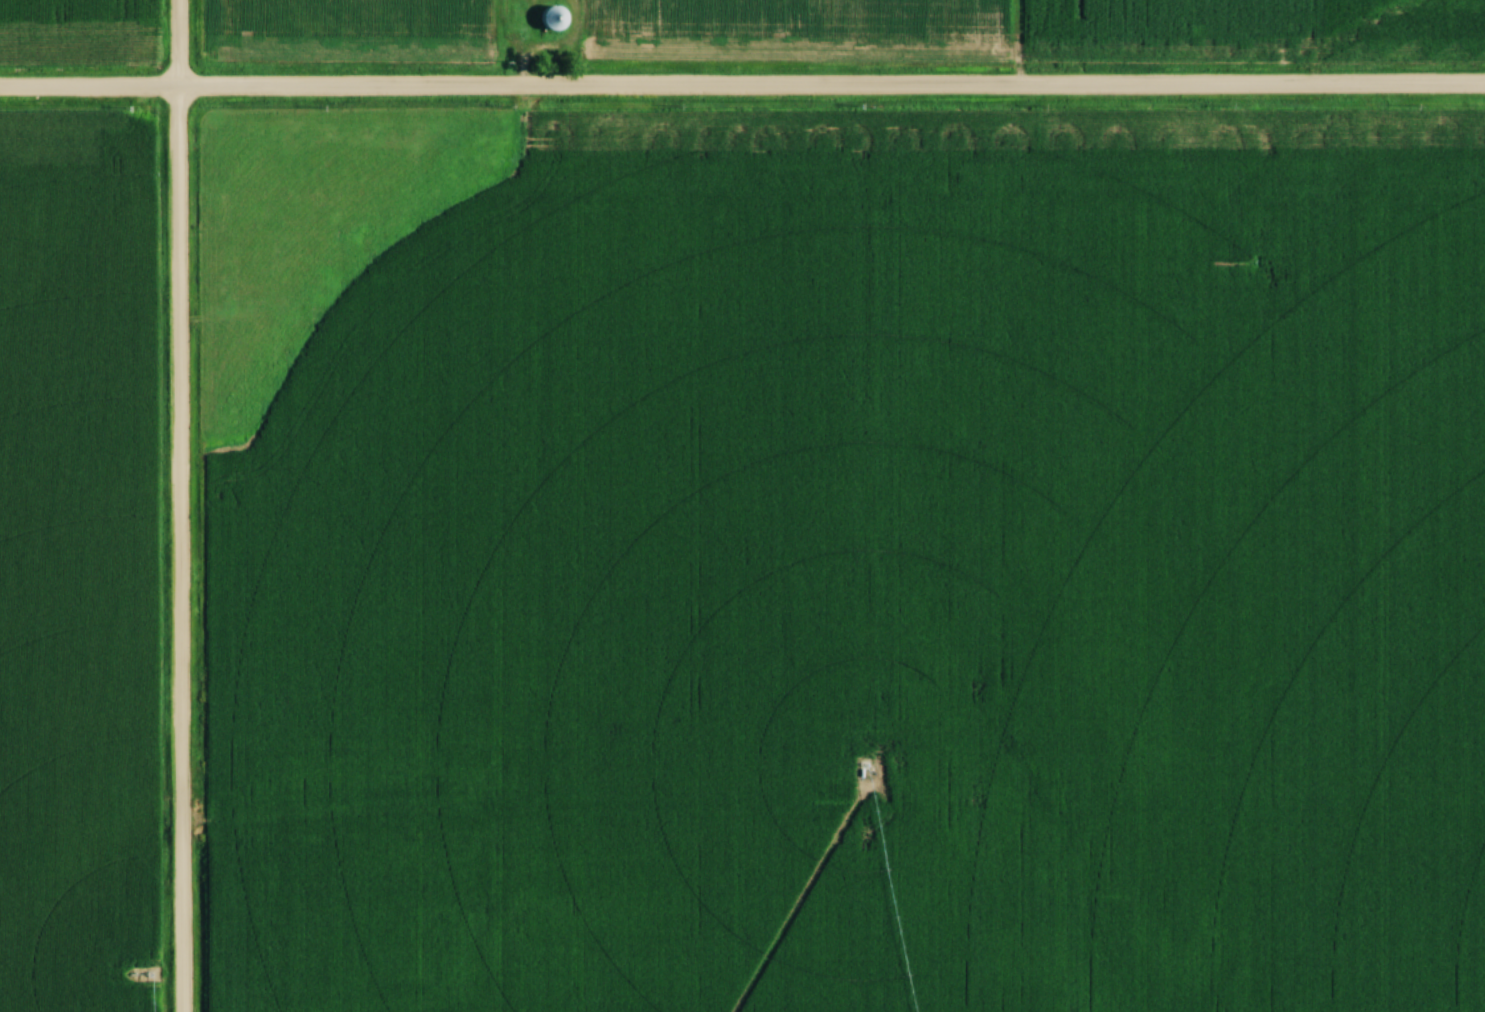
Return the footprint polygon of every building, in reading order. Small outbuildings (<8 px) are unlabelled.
[(548,31),(568,31),(568,8),(548,8),(548,31)]
